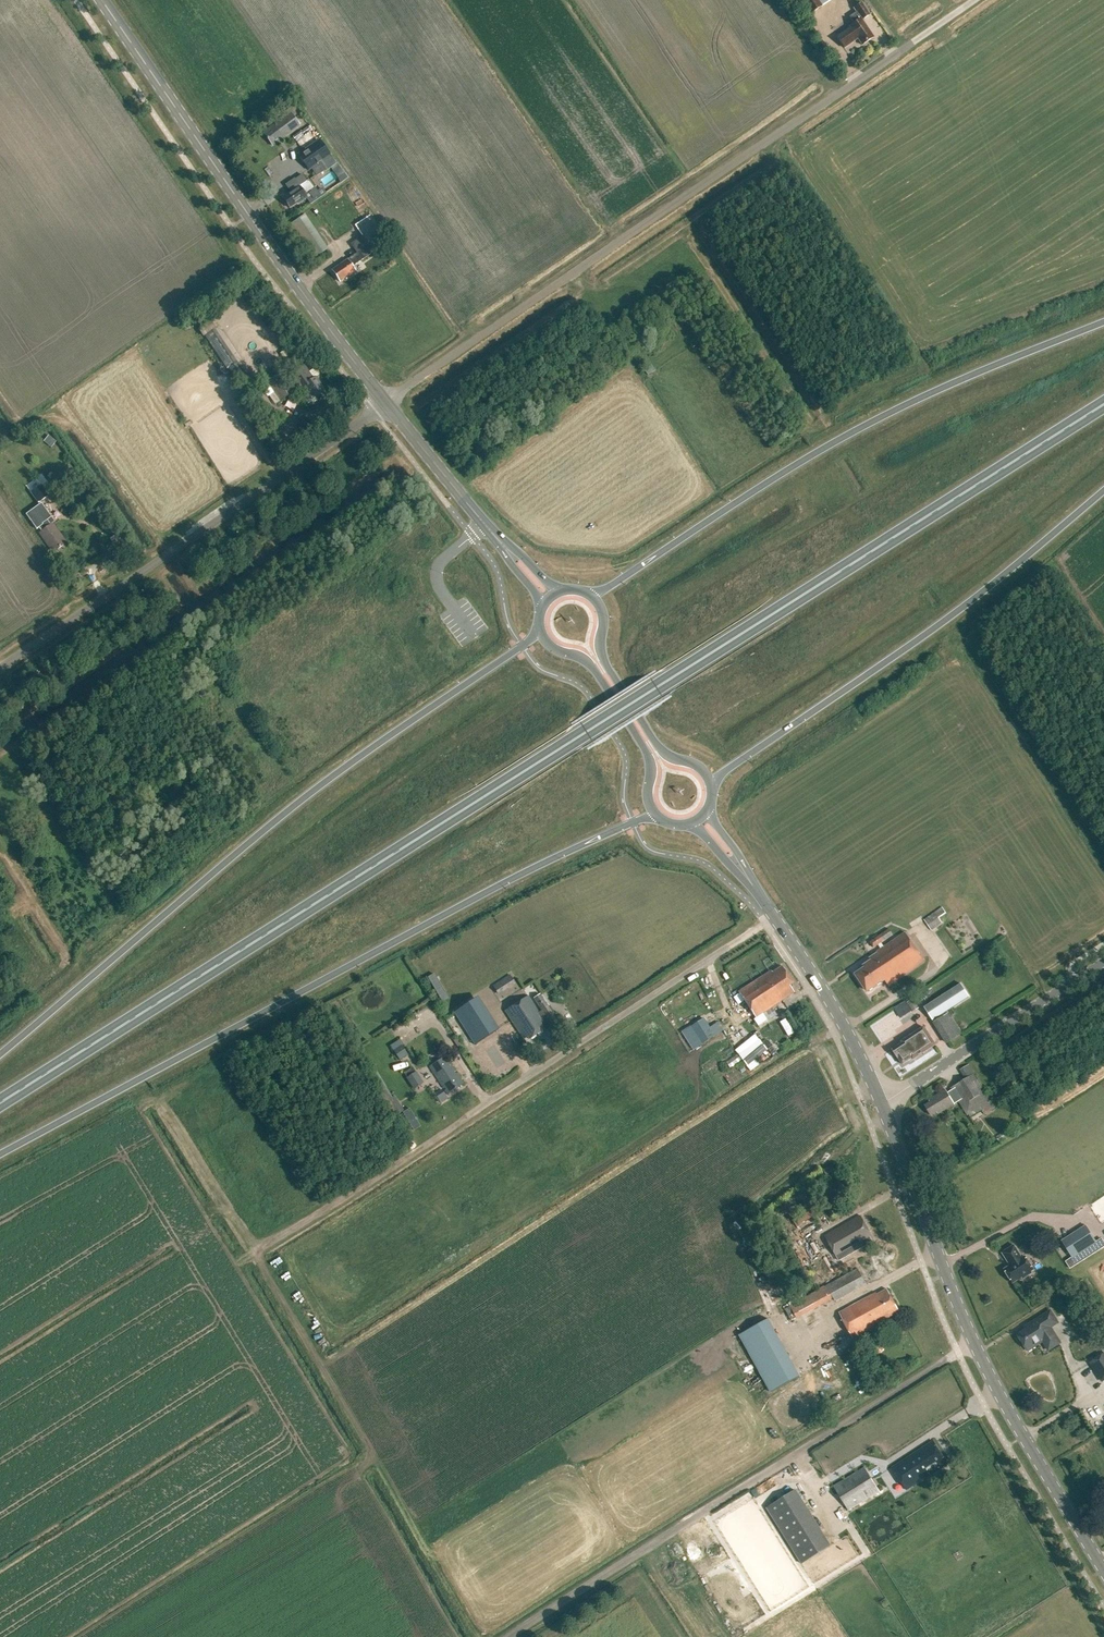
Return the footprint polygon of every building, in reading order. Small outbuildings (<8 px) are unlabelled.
[(822,5),(819,0),(802,0),(811,13),(822,5)] [(856,12),(849,17),(853,23),(849,26),(849,27),(835,36),(843,47),(857,38),(861,45),(872,37),(862,22),(870,16),(862,3),(854,8),(856,12)] [(291,112),(274,125),(263,133),(272,145),(283,137),(300,124),(291,112)] [(301,156),(304,162),(303,162),(309,171),(313,169),(317,176),(336,162),(321,142),(315,146),(311,150),(308,145),(298,152),(301,156)] [(290,194),(283,199),(290,208),(297,203),(298,205),(308,198),(306,195),(315,189),(309,180),(307,182),(302,175),(295,180),(295,179),(286,185),(291,193),(289,194),(290,194)] [(297,220),(320,254),(329,248),(307,214),(297,220)] [(340,281),(355,271),(352,266),(373,252),(372,250),(387,240),(370,215),(355,225),(362,236),(354,242),(360,251),(347,259),(348,260),(332,271),(340,281)] [(237,363),(228,369),(239,385),(248,379),(237,363)] [(287,381),(280,371),(266,380),(274,392),(269,395),(275,404),(305,384),(314,399),(325,392),(320,384),(321,384),(316,376),(313,378),(305,365),(296,371),(298,374),(287,381)] [(259,415),(270,407),(260,393),(249,400),(259,415)] [(307,417),(297,423),(304,436),(314,431),(307,417)] [(52,447),(57,441),(50,435),(45,440),(52,447)] [(39,502),(50,494),(42,483),(31,491),(39,502)] [(41,531),(39,533),(52,552),(66,542),(53,523),(51,524),(50,524),(47,520),(52,517),(42,502),(26,513),(36,529),(39,527),(41,531)] [(931,930),(942,923),(939,918),(943,915),(946,913),(942,907),(924,919),(931,930)] [(885,980),(888,986),(925,961),(905,932),(885,946),(882,942),(893,934),(889,929),(870,942),(874,947),(879,944),(882,948),(877,951),(878,952),(870,958),(871,960),(863,965),(865,967),(870,975),(878,970),(885,980)] [(793,983),(781,966),(772,972),(771,970),(739,991),(740,993),(747,1004),(756,1017),(794,992),(789,985),(793,983)] [(865,967),(857,973),(869,991),(885,980),(878,970),(870,975),(865,967)] [(514,994),(514,973),(501,973),(500,981),(494,981),(494,989),(500,989),(500,994),(514,994)] [(946,1042),(961,1032),(947,1010),(969,995),(960,982),(924,1006),(946,1042)] [(541,1010),(548,1006),(540,993),(533,998),(541,1010)] [(740,993),(733,998),(740,1008),(747,1004),(740,993)] [(529,1039),(544,1030),(540,1024),(542,1022),(537,1015),(539,1013),(528,996),(505,1010),(523,1039),(527,1036),(529,1039)] [(457,1011),(474,1045),(501,1032),(484,997),(457,1011)] [(913,1011),(919,1007),(913,998),(906,1002),(913,1011)] [(788,1018),(782,1021),(788,1035),(794,1033),(788,1018)] [(696,1035),(687,1040),(694,1050),(703,1045),(714,1038),(702,1019),(691,1027),(696,1035)] [(913,1059),(935,1044),(924,1027),(901,1041),(902,1043),(892,1049),(898,1058),(899,1058),(902,1064),(912,1057),(913,1059)] [(391,1044),(400,1060),(410,1055),(401,1038),(391,1044)] [(760,1038),(739,1054),(752,1070),(760,1064),(756,1059),(769,1049),(760,1038)] [(480,1058),(484,1055),(471,1042),(467,1045),(480,1058)] [(447,1093),(463,1083),(446,1056),(430,1066),(447,1093)] [(992,1101),(971,1065),(960,1071),(965,1079),(950,1088),(951,1090),(948,1091),(946,1088),(929,1099),(930,1101),(929,1102),(929,1101),(924,1104),(929,1114),(930,1114),(931,1115),(937,1111),(938,1114),(959,1101),(967,1115),(992,1101)] [(414,1088),(424,1082),(416,1070),(407,1076),(414,1088)] [(440,1103),(448,1098),(442,1089),(435,1093),(440,1103)] [(392,1117),(399,1113),(390,1098),(382,1102),(392,1117)] [(832,1165),(823,1170),(826,1175),(835,1170),(832,1165)] [(860,1215),(825,1235),(838,1258),(839,1260),(873,1240),(871,1239),(874,1237),(860,1215)] [(1072,1257),(1097,1242),(1086,1224),(1061,1240),(1072,1257)] [(1022,1277),(1023,1279),(1031,1274),(1030,1272),(1034,1270),(1025,1256),(1022,1258),(1014,1245),(1002,1253),(1010,1266),(1004,1269),(1013,1283),(1022,1277)] [(835,1301),(859,1288),(867,1284),(858,1268),(850,1272),(810,1294),(790,1305),(797,1317),(816,1306),(833,1297),(835,1301)] [(900,1311),(887,1289),(877,1294),(876,1292),(839,1312),(853,1338),(886,1320),(885,1319),(900,1311)] [(1060,1343),(1050,1327),(1058,1322),(1051,1310),(1025,1327),(1027,1330),(1018,1335),(1028,1351),(1043,1341),(1049,1350),(1060,1343)] [(770,1392),(802,1378),(776,1318),(744,1332),(770,1392)] [(1103,1380),(1103,1355),(1091,1363),(1103,1381),(1103,1380)] [(907,1489),(947,1463),(932,1441),(892,1467),(907,1489)] [(880,1491),(865,1467),(833,1486),(849,1510),(880,1491)] [(832,1549),(804,1489),(771,1504),(799,1564),(832,1549)]
